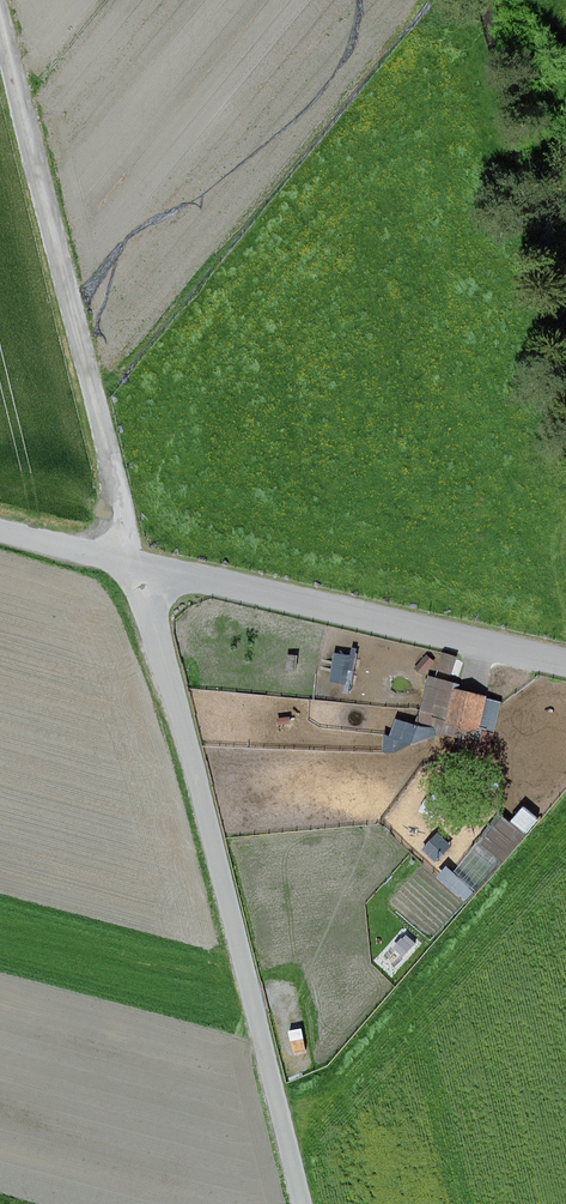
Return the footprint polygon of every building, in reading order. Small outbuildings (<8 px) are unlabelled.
[(458,656),(443,653),(439,671),(453,674),(458,656)] [(297,656),(287,655),(286,670),(296,671),(297,656)] [(434,662),(426,655),(414,669),(422,676),(434,662)] [(459,683),(429,676),(417,727),(483,742),(486,730),(494,732),(501,702),(488,699),(489,696),(458,689),(459,683)] [(455,795),(437,787),(430,803),(448,811),(455,795)] [(538,820),(523,808),(511,822),(526,834),(538,820)] [(422,826),(420,825),(410,853),(424,862),(433,835),(430,832),(433,825),(424,821),(422,826)] [(502,858),(490,848),(468,873),(480,883),(502,858)] [(439,886),(431,881),(426,888),(434,894),(439,886)]
